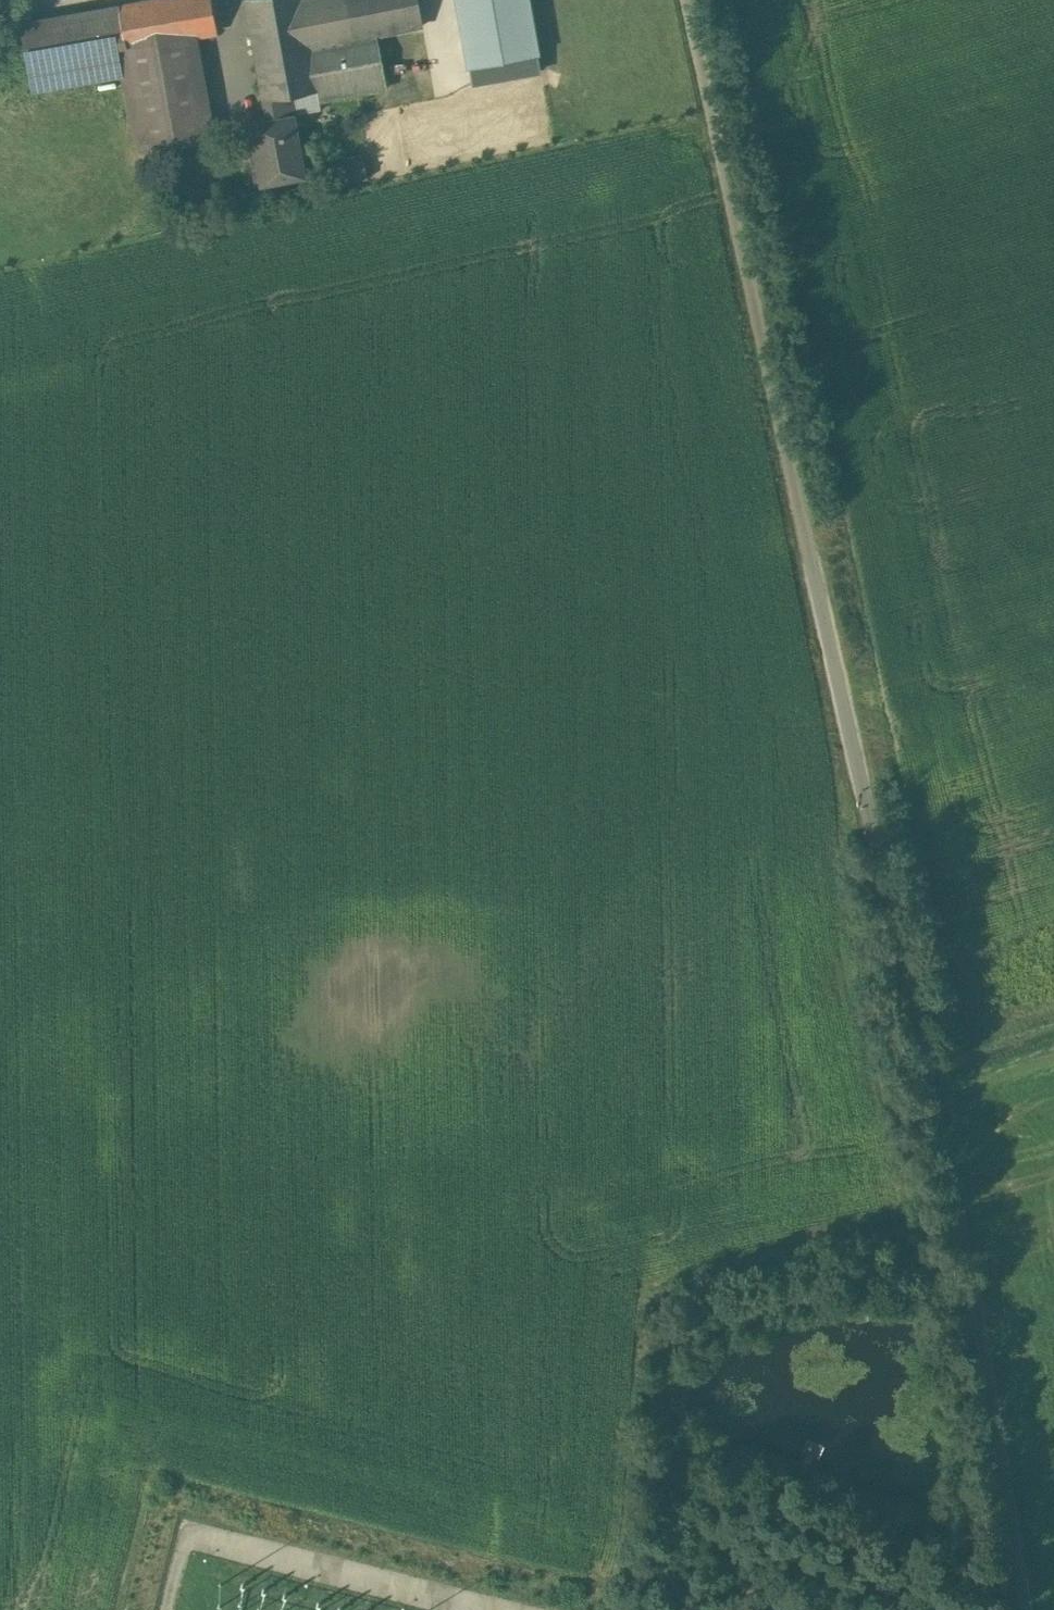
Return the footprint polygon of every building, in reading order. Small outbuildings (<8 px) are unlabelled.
[(118,6),(126,45),(126,47),(183,36),(216,30),(210,0),(148,0),(118,6)] [(263,99),(264,99),(264,98),(290,93),(291,94),(316,89),(316,88),(317,88),(309,46),(300,0),(245,0),(263,99)] [(309,46),(351,38),(345,0),(300,0),(309,46)] [(351,38),(352,38),(375,34),(422,24),(418,0),(345,0),(351,38)] [(467,68),(541,55),(531,0),(455,0),(467,68)] [(118,6),(21,23),(29,64),(33,88),(122,73),(118,47),(126,45),(118,6)] [(351,38),(309,46),(317,88),(316,88),(316,89),(318,98),(384,86),(375,34),(352,38),(351,38)] [(183,36),(126,47),(126,45),(118,47),(122,73),(137,151),(202,139),(183,36)] [(290,93),(264,98),(264,99),(268,120),(292,116),(292,119),(295,118),(291,94),(290,93)] [(268,120),(251,124),(258,160),(251,162),(255,183),(303,174),(292,119),(292,116),(268,120)] [(361,152),(344,156),(349,181),(367,177),(361,152)]
